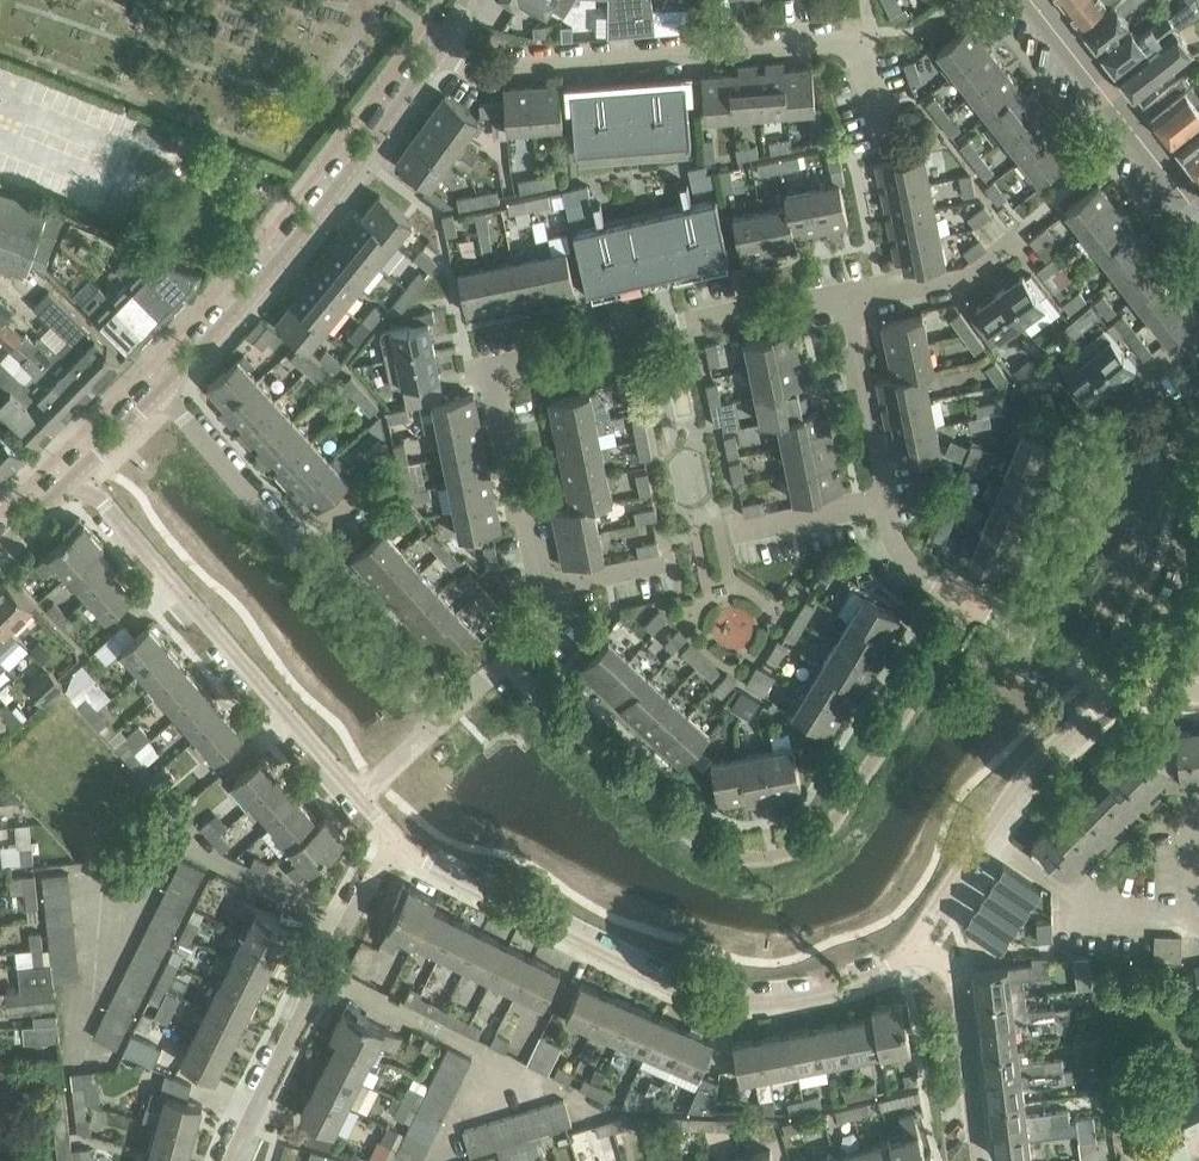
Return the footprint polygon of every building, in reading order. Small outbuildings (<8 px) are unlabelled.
[(518,6),(520,2),(544,17),(550,7),(562,14),(564,16),(574,0),(570,0),(568,3),(563,0),(508,0),(518,6)] [(608,15),(607,37),(655,33),(653,9),(652,4),(651,0),(608,0),(608,15)] [(661,8),(687,6),(702,5),(704,0),(664,0),(661,7),(661,8)] [(890,15),(902,9),(898,0),(882,0),(890,15)] [(1063,4),(1079,25),(1107,3),(1111,0),(1068,0),(1063,4)] [(1117,30),(1130,20),(1123,12),(1139,0),(1119,0),(1082,29),(1100,51),(1121,35),(1117,30)] [(1100,51),(1119,75),(1178,30),(1181,28),(1198,20),(1198,3),(1198,0),(1189,0),(1187,2),(1169,16),(1167,13),(1152,25),(1139,36),(1132,26),(1121,35),(1100,51)] [(661,8),(653,9),(655,33),(689,30),(687,6),(661,8)] [(533,26),(533,37),(546,36),(545,25),(533,26)] [(937,51),(947,63),(941,68),(948,77),(987,47),(970,25),(937,51)] [(1178,30),(1119,75),(1136,97),(1168,73),(1195,52),(1186,39),(1178,30)] [(948,77),(949,79),(955,74),(971,94),(1004,68),(987,47),(948,77)] [(914,60),(903,64),(910,84),(920,80),(914,60)] [(815,108),(812,67),(785,69),(784,62),(784,63),(788,111),(815,108)] [(766,71),(758,72),(757,65),(756,65),(760,113),(788,111),(784,63),(765,64),(766,71)] [(739,73),(729,74),(733,115),(760,113),(756,65),(738,66),(739,73)] [(1021,90),(1004,68),(971,94),(988,116),(1021,90)] [(702,76),(705,118),(733,115),(729,74),(702,76)] [(693,99),(692,75),(565,85),(567,109),(573,108),(575,154),(579,154),(579,152),(688,143),(688,146),(691,146),(688,100),(693,99)] [(1185,76),(1145,109),(1174,145),(1198,125),(1198,94),(1185,76)] [(559,84),(531,86),(535,127),(563,125),(559,84)] [(503,88),(507,129),(535,127),(531,86),(503,88)] [(1032,92),(1026,97),(1021,90),(988,116),(1005,137),(1043,107),(1032,92)] [(484,123),(475,116),(445,95),(429,117),(460,140),(468,129),(476,135),(484,123)] [(935,96),(926,103),(939,120),(948,112),(945,108),(935,96)] [(500,101),(479,103),(480,115),(501,113),(500,101)] [(1060,129),(1049,114),(1043,118),(1038,112),(1044,107),(1043,107),(1005,137),(1022,159),(1060,129)] [(961,128),(948,112),(939,120),(952,136),(961,128)] [(429,117),(412,139),(444,162),(453,150),(470,162),(477,152),(460,140),(429,117)] [(811,143),(824,143),(822,121),(810,122),(811,143)] [(1174,145),(1198,178),(1198,125),(1174,145)] [(935,128),(915,132),(917,143),(937,138),(935,128)] [(1025,174),(1034,185),(1072,155),(1055,133),(1060,129),(1022,159),(1031,170),(1025,174)] [(973,163),(982,155),(978,150),(985,144),(976,133),(960,146),(973,163)] [(714,135),(703,136),(705,158),(716,157),(714,135)] [(771,153),(789,149),(786,138),(768,141),(771,153)] [(443,178),(450,167),(444,162),(412,139),(396,162),(429,186),(438,174),(443,178)] [(735,148),(738,160),(759,156),(757,143),(735,148)] [(838,147),(826,149),(830,170),(842,168),(838,147)] [(924,154),(907,158),(876,164),(880,183),(887,181),(888,189),(881,190),(882,191),(929,181),(924,154)] [(798,155),(777,159),(780,171),(800,167),(798,155)] [(995,172),(982,155),(973,163),(985,179),(995,172)] [(777,159),(757,163),(759,175),(780,171),(777,159)] [(718,184),(715,170),(706,172),(705,164),(688,168),(693,190),(718,184)] [(730,168),(718,171),(722,192),(735,190),(730,168)] [(539,176),(541,188),(561,184),(559,172),(539,176)] [(963,196),(976,194),(971,173),(959,175),(963,196)] [(539,176),(518,180),(520,192),(541,188),(539,176)] [(997,204),(1006,197),(992,180),(984,187),(997,204)] [(887,217),(887,218),(934,208),(929,181),(882,191),(885,209),(892,208),(894,216),(887,217)] [(680,184),(684,201),(691,199),(687,182),(680,184)] [(848,223),(840,185),(839,183),(812,188),(820,229),(848,223)] [(562,190),(569,218),(594,212),(587,184),(562,190)] [(1099,185),(1066,211),(1083,232),(1115,207),(1099,185)] [(790,207),(788,207),(793,234),(794,234),(820,229),(812,188),(787,193),(790,207)] [(477,193),(479,205),(500,201),(497,189),(477,193)] [(50,207),(0,190),(0,262),(28,272),(50,207)] [(458,209),(479,205),(477,193),(456,197),(458,209)] [(528,198),(530,209),(550,205),(548,194),(528,198)] [(380,195),(363,216),(395,242),(412,221),(380,195)] [(530,209),(528,198),(507,202),(509,214),(530,209)] [(590,291),(592,298),(626,290),(646,285),(645,278),(672,272),(674,279),(728,266),(726,259),(728,259),(728,260),(730,259),(716,199),(573,231),(587,293),(589,292),(589,291),(590,291)] [(593,203),(597,221),(604,219),(600,202),(593,203)] [(991,214),(984,206),(984,205),(967,217),(975,227),(991,214)] [(796,246),(794,234),(793,234),(788,207),(761,213),(768,251),(796,246)] [(1083,232),(1100,254),(1132,228),(1115,207),(1083,232)] [(892,244),(892,245),(940,235),(934,208),(887,218),(891,236),(898,234),(899,242),(892,244)] [(47,220),(59,225),(61,224),(65,214),(51,209),(47,220)] [(340,232),(340,233),(377,263),(387,251),(395,242),(363,216),(357,211),(345,226),(351,231),(346,237),(340,232)] [(481,235),(484,250),(492,248),(489,233),(491,233),(486,211),(474,214),(478,236),(481,235)] [(452,213),(442,216),(446,236),(457,234),(452,213)] [(733,218),(741,257),(768,251),(761,213),(733,218)] [(61,224),(59,225),(47,220),(42,232),(54,236),(57,235),(61,224)] [(1029,240),(1036,248),(1043,258),(1054,249),(1049,244),(1043,243),(1052,235),(1046,227),(1029,240)] [(1138,236),(1132,228),(1100,254),(1117,276),(1155,246),(1144,231),(1138,236)] [(54,236),(42,232),(38,244),(50,248),(52,248),(57,235),(54,236)] [(323,254),(322,254),(360,285),(377,263),(340,233),(328,247),(333,252),(328,258),(323,254)] [(905,271),(943,263),(945,262),(940,235),(892,245),(896,263),(903,261),(905,271)] [(987,248),(980,239),(964,252),(971,261),(987,248)] [(38,244),(34,256),(31,263),(44,272),(48,261),(47,261),(52,248),(50,248),(38,244)] [(132,253),(131,254),(153,275),(152,275),(179,303),(196,286),(201,273),(179,264),(168,260),(167,260),(151,246),(139,259),(132,253)] [(1160,253),(1155,257),(1150,251),(1155,246),(1117,276),(1134,297),(1172,267),(1160,253)] [(413,258),(430,271),(437,262),(421,248),(413,258)] [(575,291),(570,267),(567,253),(552,256),(550,249),(539,251),(548,296),(575,291)] [(1047,262),(1046,262),(1037,269),(1044,278),(1060,265),(1053,256),(1054,249),(1043,258),(1047,262)] [(539,251),(538,251),(539,258),(526,261),(524,254),(512,257),(521,301),(548,296),(539,251)] [(179,303),(152,275),(153,275),(131,254),(115,269),(129,283),(128,284),(139,295),(164,319),(179,303)] [(306,275),(305,275),(343,306),(360,285),(322,254),(311,268),(316,273),(311,279),(306,275)] [(512,257),(511,257),(512,264),(498,267),(497,260),(485,263),(494,307),(521,301),(512,257)] [(471,265),(458,268),(466,309),(467,312),(494,307),(485,263),(484,263),(486,269),(472,272),(471,265)] [(1134,297),(1151,319),(1183,293),(1167,272),(1172,268),(1172,267),(1134,297)] [(406,287),(415,294),(429,278),(419,270),(406,287)] [(325,327),(343,306),(305,275),(294,289),(299,294),(293,301),(325,327)] [(1023,275),(1000,292),(1022,322),(1045,306),(1023,275)] [(164,319),(139,295),(128,284),(112,301),(147,336),(164,319)] [(97,287),(82,303),(96,317),(114,335),(131,352),(147,336),(112,301),(97,287)] [(415,294),(406,287),(393,303),(402,311),(415,294)] [(1086,300),(1079,291),(1062,305),(1068,313),(1086,300)] [(1022,322),(1000,292),(968,315),(991,345),(1022,322)] [(48,293),(34,307),(51,324),(65,339),(55,349),(95,390),(120,363),(103,347),(48,293)] [(1183,293),(1151,319),(1168,340),(1198,316),(1198,313),(1183,293)] [(1103,294),(1094,301),(1107,318),(1116,311),(1103,294)] [(308,349),(325,327),(293,301),(276,323),(308,349)] [(374,304),(361,321),(371,329),(384,312),(374,304)] [(434,349),(428,320),(435,319),(433,310),(413,314),(415,323),(385,329),(381,333),(386,359),(434,349)] [(972,328),(960,312),(950,319),(962,336),(972,328)] [(883,323),(888,350),(928,342),(923,315),(883,323)] [(1114,321),(1127,337),(1135,331),(1122,315),(1114,321)] [(63,423),(79,406),(28,356),(16,345),(22,337),(0,318),(0,361),(63,423)] [(371,329),(361,321),(348,337),(358,344),(371,329)] [(275,332),(267,325),(254,341),(262,348),(275,332)] [(1043,325),(1032,333),(1040,345),(1052,337),(1043,325)] [(972,328),(962,336),(974,353),(985,345),(972,328)] [(1103,328),(1081,347),(1114,384),(1135,366),(1103,328)] [(1144,359),(1153,352),(1148,347),(1135,331),(1127,337),(1144,359)] [(41,335),(35,341),(26,333),(22,336),(22,337),(16,345),(28,356),(79,406),(95,390),(55,349),(41,335)] [(786,333),(746,341),(751,369),(799,359),(795,341),(788,342),(786,333)] [(709,365),(720,362),(716,342),(705,344),(709,365)] [(888,350),(893,377),(934,369),(928,342),(888,350)] [(1114,384),(1081,347),(1060,366),(1092,403),(1114,384)] [(344,362),(327,348),(320,357),(337,371),(344,362)] [(306,371),(313,362),(297,349),(290,359),(306,371)] [(434,349),(386,359),(392,387),(424,381),(438,379),(440,378),(434,349)] [(207,386),(226,406),(226,407),(256,379),(247,368),(252,363),(243,354),(207,386)] [(799,360),(799,359),(751,369),(757,396),(804,386),(800,368),(793,369),(792,361),(799,360)] [(1027,360),(1011,374),(1015,378),(1020,384),(1035,370),(1027,360)] [(8,389),(0,398),(0,406),(37,443),(40,446),(63,423),(0,361),(0,382),(8,389)] [(1008,378),(995,361),(986,368),(999,385),(1008,378)] [(1046,361),(1040,366),(1052,380),(1060,377),(1046,361)] [(330,375),(313,362),(306,371),(322,385),(330,375)] [(893,377),(889,378),(877,380),(881,399),(888,398),(889,406),(882,407),(883,408),(930,398),(925,374),(934,372),(934,369),(893,377)] [(1035,370),(1020,384),(1028,393),(1044,379),(1035,370)] [(366,391),(351,375),(342,384),(357,399),(366,391)] [(275,399),(256,379),(226,407),(226,406),(220,411),(233,425),(239,421),(244,427),(275,399)] [(633,399),(629,379),(618,381),(622,401),(633,399)] [(716,382),(713,383),(706,384),(710,405),(720,403),(716,382)] [(804,386),(757,396),(762,423),(819,411),(819,410),(809,412),(806,394),(799,396),(797,388),(804,386)] [(366,391),(357,399),(371,416),(381,407),(379,406),(366,391)] [(597,391),(593,392),(549,400),(555,427),(597,419),(594,404),(599,403),(597,391)] [(968,419),(989,414),(1000,413),(1004,395),(1004,392),(995,393),(996,400),(975,405),(977,416),(968,418),(968,419)] [(474,394),(464,396),(433,402),(439,429),(479,421),(474,394)] [(895,432),(888,434),(888,435),(936,426),(930,398),(883,408),(886,426),(893,424),(895,432)] [(293,420),(275,399),(244,427),(239,431),(252,445),(257,441),(262,447),(257,451),(257,452),(293,420)] [(714,425),(721,423),(723,423),(720,403),(710,405),(714,425)] [(392,412),(390,410),(386,411),(389,423),(410,419),(408,409),(392,412)] [(821,420),(819,411),(762,423),(762,424),(779,421),(784,446),(831,437),(827,418),(821,420)] [(992,425),(989,414),(968,419),(970,430),(992,425)] [(644,416),(633,418),(637,438),(648,436),(644,416)] [(604,418),(597,419),(555,427),(560,454),(603,445),(600,431),(606,429),(604,418)] [(275,461),(280,467),(275,472),(276,472),(312,440),(293,420),(257,452),(270,466),(275,461)] [(439,429),(444,456),(485,448),(479,421),(439,429)] [(941,453),(941,452),(936,426),(888,435),(892,452),(899,451),(900,461),(941,453)] [(1,479),(26,454),(0,427),(0,478),(1,479)] [(1016,449),(1012,459),(1050,474),(1060,449),(1022,433),(1016,449)] [(724,437),(728,457),(738,455),(733,435),(724,437)] [(648,436),(637,438),(641,459),(652,457),(648,436)] [(831,437),(784,446),(789,473),(837,464),(833,445),(826,447),(824,439),(831,437)] [(371,460),(385,447),(377,438),(363,452),(371,460)] [(329,459),(312,440),(276,472),(288,486),(293,481),(300,488),(335,456),(335,455),(329,459)] [(409,462),(405,442),(393,444),(397,465),(409,462)] [(983,447),(971,443),(963,463),(975,467),(983,447)] [(603,446),(603,445),(560,454),(566,481),(608,472),(605,458),(611,456),(609,444),(603,446)] [(444,456),(450,483),(490,475),(485,448),(444,456)] [(318,508),(348,480),(338,469),(343,464),(335,456),(300,488),(318,508)] [(1040,500),(1050,474),(1012,459),(1001,484),(1040,500)] [(408,491),(426,487),(420,460),(409,462),(397,465),(403,492),(408,491)] [(733,484),(738,483),(743,482),(739,461),(729,463),(733,484)] [(838,472),(831,473),(830,465),(837,464),(789,473),(795,500),(842,490),(838,472)] [(973,473),(972,472),(961,468),(953,488),(965,493),(973,473)] [(615,471),(608,472),(566,481),(571,507),(613,499),(610,484),(617,483),(615,471)] [(648,472),(637,474),(641,495),(652,492),(648,472)] [(495,502),(490,475),(450,483),(455,510),(495,502)] [(1001,484),(991,510),(1029,525),(1040,500),(1001,484)] [(410,503),(432,498),(429,486),(426,487),(408,491),(410,503)] [(598,531),(593,505),(614,500),(613,499),(571,507),(552,511),(558,539),(598,531)] [(940,519),(952,524),(960,504),(949,499),(940,519)] [(400,500),(397,503),(391,508),(405,523),(414,515),(400,500)] [(742,505),(744,516),(765,511),(763,501),(742,505)] [(460,537),(486,531),(501,529),(495,502),(455,510),(460,537)] [(657,519),(655,508),(634,512),(637,523),(657,519)] [(1019,551),(1029,525),(991,510),(981,535),(1019,551)] [(952,524),(940,519),(932,539),(944,544),(952,524)] [(67,536),(36,564),(45,575),(60,562),(68,571),(62,576),(63,577),(68,573),(69,574),(97,550),(104,545),(102,543),(98,538),(84,522),(67,536)] [(383,530),(353,557),(371,578),(402,550),(383,530)] [(563,566),(604,558),(598,531),(558,539),(563,566)] [(437,555),(446,547),(432,532),(423,539),(437,555)] [(981,535),(979,539),(970,561),(1009,576),(1019,551),(981,535)] [(659,552),(657,541),(636,546),(638,556),(659,552)] [(494,545),(488,546),(484,547),(488,567),(499,565),(494,545)] [(446,547),(437,555),(451,570),(459,562),(446,547)] [(97,550),(69,574),(87,595),(88,596),(116,572),(115,570),(97,550)] [(390,598),(420,570),(402,550),(371,578),(390,598)] [(439,591),(420,570),(390,598),(408,619),(439,591)] [(116,572),(88,596),(92,601),(107,618),(134,594),(135,593),(116,572)] [(474,596),(483,588),(468,572),(460,580),(474,596)] [(3,583),(0,586),(0,615),(12,627),(33,607),(8,581),(4,584),(3,583)] [(483,588),(474,596),(487,611),(496,603),(483,588)] [(852,588),(838,611),(850,619),(886,640),(900,616),(852,588)] [(408,619),(427,639),(457,611),(439,591),(408,619)] [(795,618),(804,623),(815,605),(806,600),(795,618)] [(47,609),(46,610),(58,621),(66,613),(55,601),(54,602),(47,609)] [(667,618),(659,610),(645,626),(653,633),(667,618)] [(476,631),(460,614),(457,611),(427,639),(445,659),(476,631)] [(66,613),(58,621),(69,633),(78,625),(66,613)] [(11,629),(12,627),(0,615),(0,653),(18,635),(11,629)] [(794,641),(804,623),(795,618),(784,635),(794,641)] [(878,667),(887,652),(881,648),(886,640),(850,619),(836,642),(878,667)] [(168,647),(149,625),(121,649),(140,671),(168,647)] [(673,651),(687,636),(679,629),(665,644),(673,651)] [(1198,657),(1198,632),(1187,634),(1189,658),(1198,657)] [(786,644),(781,641),(778,639),(767,657),(775,662),(786,644)] [(29,650),(42,663),(52,653),(39,640),(29,650)] [(629,658),(609,640),(580,670),(601,689),(629,658)] [(873,675),(867,671),(871,664),(877,668),(878,667),(836,642),(822,666),(863,691),(873,675)] [(705,658),(689,643),(682,651),(697,666),(705,658)] [(187,669),(168,647),(140,671),(159,693),(187,669)] [(601,689),(621,707),(649,677),(629,658),(601,689)] [(705,658),(697,666),(712,680),(720,672),(705,658)] [(756,665),(745,684),(762,694),(773,676),(756,665)] [(808,676),(802,686),(843,711),(857,688),(863,691),(822,666),(814,679),(808,676)] [(48,667),(28,687),(41,702),(43,703),(57,690),(64,684),(58,677),(48,667)] [(0,678),(12,690),(22,679),(10,668),(0,678)] [(159,693),(178,715),(206,691),(187,669),(159,693)] [(727,673),(723,677),(713,688),(721,696),(735,681),(727,673)] [(621,707),(641,726),(669,696),(649,677),(621,707)] [(801,688),(807,692),(800,704),(793,700),(787,709),(829,734),(843,711),(802,686),(801,688)] [(79,703),(78,704),(89,716),(98,708),(107,700),(97,689),(88,696),(87,696),(79,703)] [(759,701),(740,689),(730,707),(748,718),(759,701)] [(178,715),(197,737),(225,713),(206,691),(178,715)] [(641,726),(661,745),(689,715),(669,696),(641,726)] [(98,708),(89,716),(100,729),(109,721),(98,708)] [(244,734),(225,713),(197,737),(216,759),(244,734)] [(661,745),(681,764),(709,733),(689,715),(661,745)] [(1193,724),(1194,730),(1175,732),(1180,778),(1198,776),(1198,724),(1193,724)] [(108,738),(115,746),(127,760),(135,752),(151,738),(140,725),(128,736),(120,727),(108,738)] [(1168,733),(1154,734),(1144,745),(1137,738),(1125,751),(1121,747),(1111,757),(1115,760),(1090,785),(1086,781),(1077,791),(1080,795),(1056,819),(1052,816),(1042,825),(1046,829),(1033,842),(1036,845),(1029,855),(1059,878),(1064,873),(1066,875),(1170,771),(1165,766),(1171,760),(1168,733)] [(135,752),(127,760),(137,771),(145,781),(154,773),(146,764),(160,752),(149,740),(135,752)] [(791,788),(801,786),(793,746),(766,751),(775,799),(793,795),(791,788)] [(774,799),(775,799),(766,751),(738,757),(748,804),(766,801),(765,794),(773,792),(774,799)] [(234,780),(253,802),(281,777),(263,756),(234,780)] [(747,804),(748,804),(738,757),(711,762),(719,803),(746,797),(747,804)] [(145,781),(156,793),(157,794),(164,787),(166,788),(177,778),(164,765),(154,773),(145,781)] [(300,799),(281,777),(253,802),(273,824),(300,799)] [(319,821),(300,799),(273,824),(290,845),(319,821)] [(290,845),(286,849),(291,855),(296,861),(287,869),(297,880),(328,853),(332,857),(349,842),(345,838),(330,820),(325,815),(319,821),(290,845)] [(208,819),(200,826),(207,834),(215,827),(208,819)] [(29,823),(15,824),(17,844),(0,846),(2,866),(23,863),(34,862),(32,846),(29,823)] [(215,827),(207,834),(222,852),(230,845),(219,832),(215,827)] [(255,857),(250,866),(264,874),(269,864),(255,857)] [(200,883),(206,871),(182,859),(176,871),(200,883)] [(995,876),(995,877),(1032,902),(1033,901),(1033,897),(1038,889),(1041,889),(1041,888),(1004,863),(1003,864),(1004,867),(999,874),(995,876)] [(176,871),(170,883),(194,894),(200,883),(176,871)] [(70,885),(69,872),(42,875),(43,889),(70,885)] [(35,874),(23,875),(25,892),(37,891),(35,875),(35,874)] [(985,891),(984,893),(1021,918),(1022,917),(1022,913),(1027,905),(1030,905),(1031,904),(993,879),(992,880),(994,882),(988,890),(985,891)] [(170,883),(164,895),(188,906),(194,894),(170,883)] [(71,898),(70,885),(43,889),(45,902),(71,898)] [(399,906),(380,943),(393,949),(399,938),(413,945),(416,939),(432,907),(436,899),(409,886),(399,906)] [(37,891),(25,892),(26,908),(38,907),(37,891)] [(974,907),(973,908),(1011,934),(1012,932),(1011,929),(1016,921),(1019,921),(1020,920),(983,894),(982,896),(983,898),(978,906),(974,907)] [(164,895),(158,906),(182,918),(188,906),(164,895)] [(73,912),(71,898),(45,902),(46,915),(73,912)] [(246,917),(239,931),(245,934),(278,950),(286,954),(299,927),(242,899),(236,912),(246,917)] [(158,906),(152,918),(176,930),(182,918),(158,906)] [(457,920),(432,907),(416,939),(441,952),(457,920)] [(963,923),(963,924),(1000,949),(1001,948),(1001,944),(1006,937),(1009,937),(1009,936),(972,910),(971,911),(972,914),(967,922),(964,923),(963,923)] [(74,925),(73,912),(46,915),(48,928),(74,925)] [(152,918),(147,930),(171,942),(176,930),(152,918)] [(199,923),(189,919),(183,933),(192,937),(199,923)] [(483,933),(457,920),(441,952),(467,965),(483,933)] [(1051,921),(1037,921),(1038,940),(1052,940),(1051,921)] [(76,938),(74,925),(48,928),(49,941),(76,938)] [(147,930),(141,942),(165,954),(171,942),(147,930)] [(31,949),(43,948),(41,931),(29,932),(31,949)] [(192,937),(183,933),(176,948),(185,952),(192,937)] [(509,945),(483,933),(467,965),(493,978),(509,945)] [(266,976),(278,950),(245,934),(236,951),(232,959),(266,976)] [(77,951),(76,938),(49,941),(50,954),(77,951)] [(141,942),(135,954),(159,966),(165,954),(141,942)] [(518,991),(534,958),(509,945),(493,978),(518,991)] [(54,981),(52,968),(51,963),(44,964),(43,948),(31,949),(32,965),(18,967),(20,988),(54,986),(54,981)] [(78,964),(77,951),(50,954),(51,963),(52,968),(78,964)] [(135,954),(129,966),(153,978),(159,966),(135,954)] [(1013,996),(1025,995),(1023,978),(1050,975),(1048,956),(1032,956),(1033,963),(974,970),(977,1001),(1013,996)] [(544,1004),(560,971),(534,958),(518,991),(544,1004)] [(220,985),(253,1001),(266,976),(232,959),(220,985)] [(54,981),(80,978),(78,964),(52,968),(54,981)] [(129,966),(123,978),(147,990),(153,978),(129,966)] [(174,975),(165,970),(158,985),(166,989),(174,975)] [(123,978),(117,990),(141,1002),(147,990),(123,978)] [(566,1017),(592,1029),(607,994),(581,983),(566,1017)] [(166,989),(158,985),(150,999),(159,1003),(166,989)] [(207,1011),(240,1027),(253,1001),(220,985),(207,1011)] [(54,986),(20,988),(6,990),(8,1011),(57,1007),(55,986),(54,986)] [(420,996),(422,992),(411,986),(403,1001),(415,1007),(420,996)] [(117,990),(111,1002),(135,1014),(141,1002),(117,990)] [(634,1006),(607,994),(592,1029),(619,1040),(634,1006)] [(415,1007),(427,1013),(441,1019),(446,1008),(420,996),(415,1007)] [(1069,1005),(1015,1011),(1013,996),(977,1001),(980,1025),(1070,1015),(1069,1005)] [(877,1006),(872,1007),(874,1015),(880,1052),(881,1055),(897,1051),(897,1055),(900,1066),(914,1063),(911,1051),(906,1022),(901,1001),(877,1006)] [(111,1002),(106,1014),(130,1025),(135,1014),(111,1002)] [(619,1040),(645,1052),(660,1017),(634,1006),(619,1040)] [(395,1049),(402,1036),(344,1007),(331,1035),(339,1038),(378,1058),(379,1056),(385,1044),(395,1049)] [(441,1019),(450,1024),(466,1032),(472,1021),(446,1008),(441,1019)] [(154,1015),(144,1010),(143,1010),(135,1026),(146,1031),(154,1015)] [(194,1036),(228,1053),(240,1027),(207,1011),(194,1036)] [(106,1014),(100,1025),(124,1037),(130,1025),(106,1014)] [(852,1057),(853,1057),(880,1052),(874,1015),(845,1021),(852,1057)] [(980,1025),(984,1052),(1019,1048),(1017,1034),(1057,1029),(1057,1031),(1067,1030),(1065,1018),(1070,1017),(1070,1015),(980,1025)] [(646,1052),(640,1065),(666,1076),(672,1063),(687,1029),(660,1017),(646,1052)] [(466,1032),(477,1037),(483,1027),(472,1021),(466,1032)] [(853,1057),(852,1057),(845,1021),(817,1026),(824,1063),(853,1057)] [(59,1039),(58,1023),(24,1025),(26,1041),(59,1039)] [(100,1025),(95,1036),(119,1048),(124,1037),(100,1025)] [(789,1032),(796,1068),(824,1063),(817,1026),(789,1032)] [(672,1063),(666,1076),(693,1088),(699,1074),(714,1040),(687,1029),(672,1063)] [(796,1068),(789,1032),(761,1037),(768,1074),(796,1068)] [(160,1046),(133,1034),(132,1033),(124,1050),(152,1064),(160,1046)] [(506,1051),(511,1040),(496,1033),(490,1043),(506,1051)] [(194,1036),(182,1062),(215,1078),(228,1053),(194,1036)] [(562,1047),(541,1037),(527,1062),(549,1073),(562,1047)] [(761,1037),(733,1043),(740,1079),(768,1074),(761,1037)] [(362,1082),(369,1067),(381,1072),(387,1060),(379,1056),(378,1058),(339,1038),(326,1064),(362,1082)] [(472,1058),(448,1046),(442,1058),(466,1070),(472,1058)] [(1031,1047),(1019,1048),(984,1052),(987,1078),(1064,1069),(1063,1057),(1033,1060),(1031,1047)] [(466,1070),(442,1058),(436,1070),(460,1082),(466,1070)] [(349,1107),(362,1082),(326,1064),(313,1090),(349,1107)] [(569,1083),(573,1074),(560,1067),(555,1076),(569,1083)] [(594,1095),(599,1085),(606,1072),(595,1067),(589,1080),(584,1077),(579,1088),(594,1095)] [(987,1078),(990,1104),(1024,1100),(1023,1085),(1064,1080),(1065,1082),(1075,1080),(1074,1068),(1064,1069),(987,1078)] [(74,1104),(86,1103),(84,1081),(93,1080),(91,1070),(70,1072),(74,1104)] [(460,1082),(436,1070),(430,1082),(454,1094),(460,1082)] [(195,1132),(202,1104),(187,1100),(191,1084),(165,1074),(160,1093),(166,1094),(162,1110),(146,1106),(143,1118),(195,1132)] [(702,1074),(688,1109),(715,1110),(719,1082),(702,1074)] [(1175,1102),(1189,1131),(1198,1126),(1198,1095),(1197,1091),(1186,1097),(1177,1078),(1166,1084),(1175,1102)] [(862,1096),(878,1092),(875,1081),(859,1084),(862,1096)] [(454,1094),(430,1082),(424,1094),(448,1106),(454,1094)] [(859,1084),(842,1088),(845,1100),(862,1096),(859,1084)] [(599,1085),(594,1095),(609,1102),(614,1092),(599,1085)] [(629,1088),(622,1107),(657,1108),(658,1095),(629,1088)] [(65,1089),(50,1090),(52,1105),(53,1114),(68,1115),(65,1089)] [(918,1089),(878,1100),(880,1109),(920,1100),(918,1089)] [(305,1141),(333,1148),(340,1135),(336,1133),(349,1107),(313,1090),(301,1115),(314,1122),(305,1141)] [(422,1098),(405,1090),(393,1115),(404,1120),(404,1119),(410,1122),(413,1118),(418,1106),(422,1098)] [(806,1109),(822,1105),(819,1093),(803,1097),(806,1109)] [(448,1106),(424,1094),(422,1098),(418,1106),(442,1118),(448,1106)] [(658,1095),(657,1108),(673,1109),(673,1097),(670,1097),(658,1095)] [(1133,1096),(1107,1100),(1110,1121),(1125,1119),(1124,1113),(1125,1113),(1133,1112),(1139,1101),(1133,1096)] [(803,1097),(786,1102),(789,1113),(806,1109),(803,1097)] [(559,1128),(566,1125),(572,1124),(564,1098),(551,1102),(559,1128)] [(774,1112),(775,1101),(758,1100),(757,1112),(774,1112)] [(993,1130),(1070,1120),(1069,1109),(1026,1114),(1024,1100),(990,1104),(993,1130)] [(1133,1112),(1131,1117),(1151,1127),(1158,1112),(1159,1111),(1139,1101),(1133,1112)] [(551,1102),(538,1106),(546,1132),(559,1128),(551,1102)] [(86,1103),(74,1104),(76,1121),(77,1130),(83,1132),(89,1133),(91,1135),(92,1135),(91,1119),(88,1119),(86,1103)] [(867,1103),(835,1110),(838,1121),(870,1113),(867,1103)] [(442,1118),(418,1106),(413,1118),(437,1130),(442,1118)] [(538,1106),(526,1110),(534,1135),(540,1133),(546,1132),(538,1106)] [(526,1110),(513,1114),(521,1139),(525,1138),(534,1135),(526,1110)] [(899,1117),(905,1135),(890,1139),(896,1160),(928,1160),(913,1113),(899,1117)] [(68,1115),(53,1114),(56,1141),(71,1141),(68,1115)] [(513,1114),(500,1118),(508,1143),(521,1139),(513,1114)] [(626,1114),(609,1119),(613,1130),(630,1125),(626,1114)] [(673,1128),(673,1116),(656,1115),(655,1127),(673,1128)] [(1093,1115),(1078,1117),(1082,1142),(1097,1140),(1093,1115)] [(673,1116),(673,1128),(703,1129),(704,1117),(673,1116)] [(704,1117),(703,1129),(716,1129),(734,1129),(734,1118),(704,1117)] [(187,1160),(195,1132),(143,1118),(143,1119),(159,1123),(151,1150),(187,1160)] [(437,1130),(413,1118),(407,1130),(431,1141),(437,1130)] [(500,1118),(488,1122),(496,1147),(497,1147),(508,1143),(500,1118)] [(734,1118),(734,1129),(750,1130),(750,1118),(734,1118)] [(785,1134),(802,1129),(798,1118),(782,1123),(785,1134)] [(609,1119),(594,1124),(598,1135),(613,1130),(609,1119)] [(993,1130),(996,1157),(1005,1156),(1006,1160),(1031,1160),(1028,1138),(1054,1135),(1077,1133),(1076,1120),(1070,1120),(993,1130)] [(488,1122),(475,1126),(483,1151),(496,1147),(488,1122)] [(381,1140),(392,1145),(399,1130),(388,1125),(381,1140)] [(475,1126),(462,1130),(470,1155),(483,1151),(475,1126)] [(431,1141),(407,1130),(401,1142),(425,1153),(431,1141)] [(540,1133),(534,1135),(525,1138),(531,1156),(546,1152),(540,1133)] [(521,1139),(508,1143),(497,1147),(501,1160),(516,1160),(531,1156),(525,1138),(521,1139)] [(890,1139),(862,1148),(866,1160),(896,1160),(890,1139)] [(1184,1140),(1154,1145),(1133,1149),(1135,1160),(1156,1157),(1157,1160),(1189,1160),(1185,1139),(1184,1140)] [(56,1141),(58,1160),(73,1160),(72,1149),(71,1141),(56,1141)] [(401,1142),(395,1153),(410,1160),(421,1160),(425,1153),(401,1142)] [(91,1147),(72,1149),(73,1160),(92,1160),(91,1147)] [(862,1148),(835,1156),(836,1160),(866,1160),(862,1148)] [(770,1149),(742,1158),(744,1160),(774,1160),(770,1149)] [(187,1160),(151,1150),(148,1160),(187,1160)] [(327,1154),(311,1150),(308,1160),(311,1160),(325,1160),(327,1154)]
